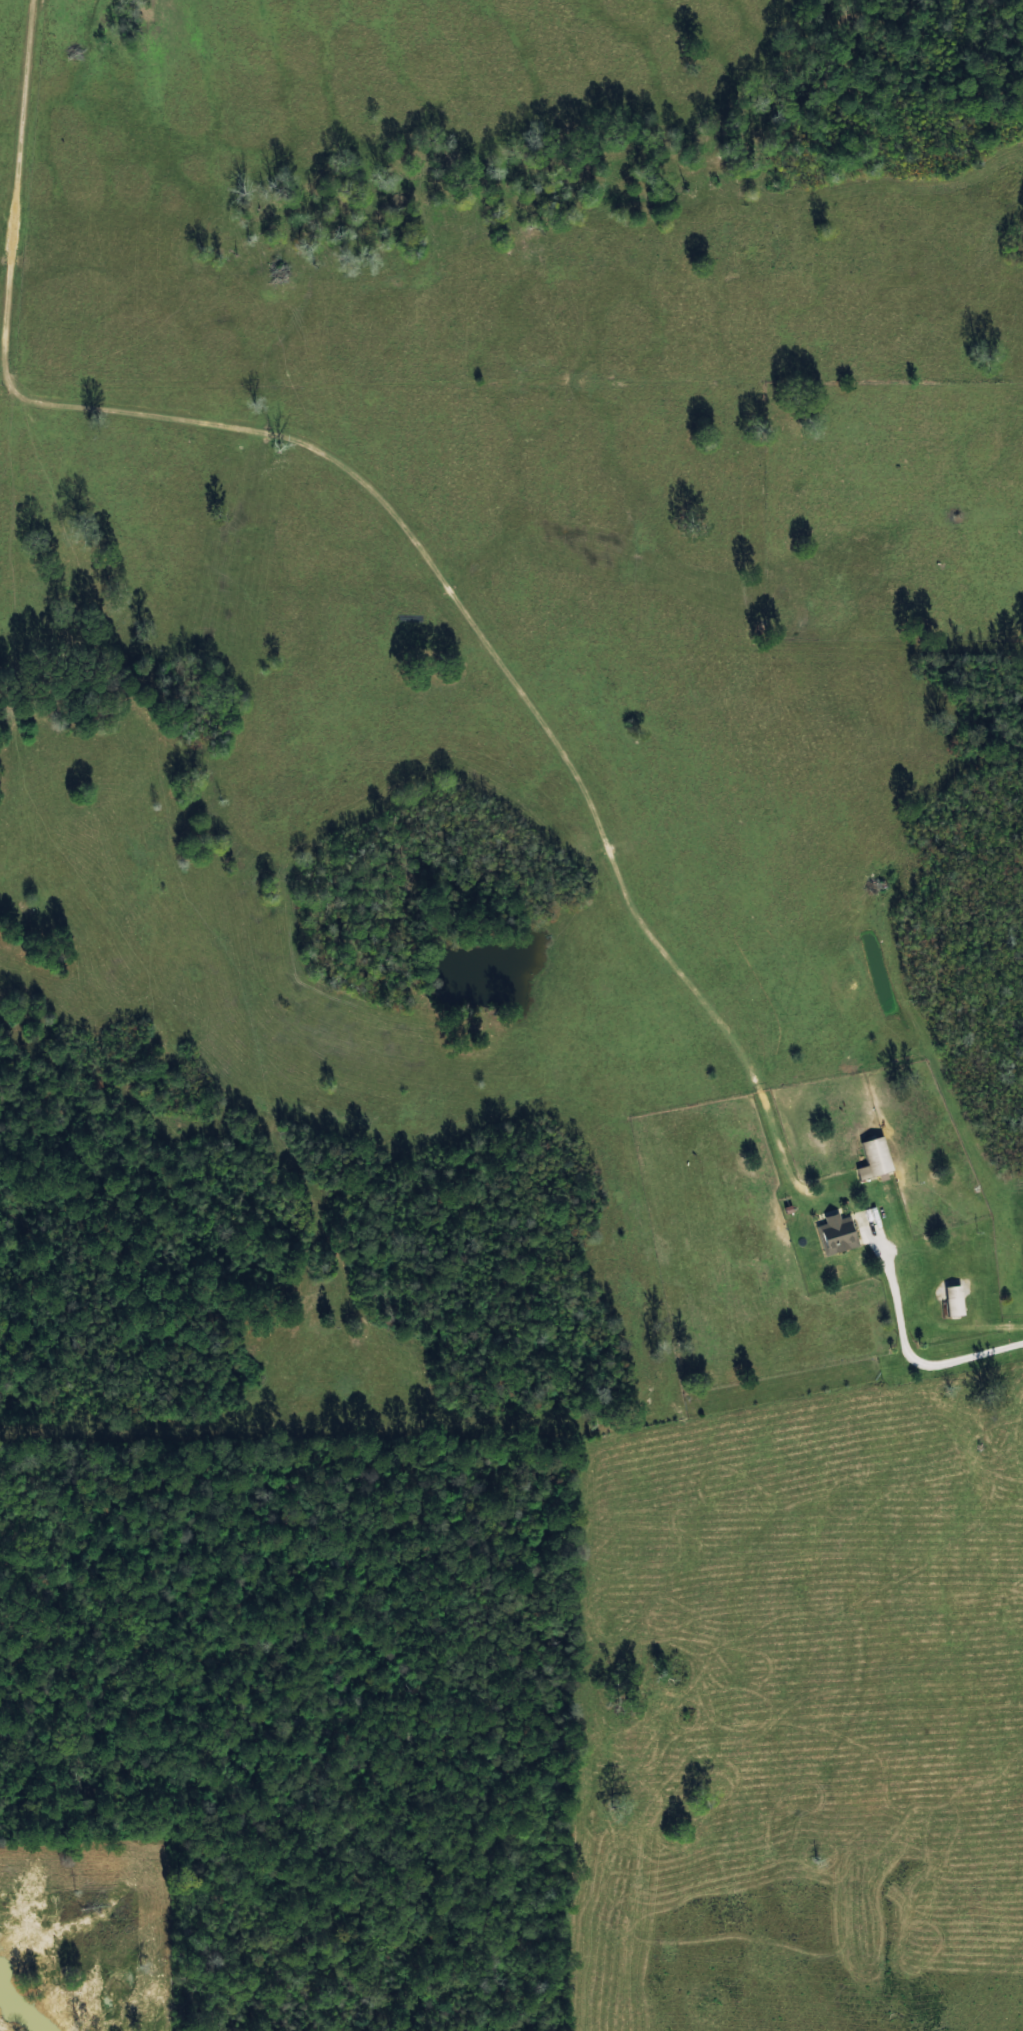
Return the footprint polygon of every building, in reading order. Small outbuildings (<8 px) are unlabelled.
[(893,1170),(884,1135),(860,1141),(866,1165),(856,1167),(859,1178),(893,1170)] [(859,1245),(850,1215),(840,1218),(838,1211),(824,1216),(826,1223),(817,1225),(826,1255),(859,1245)] [(965,1313),(960,1284),(944,1286),(948,1316),(965,1313)]
